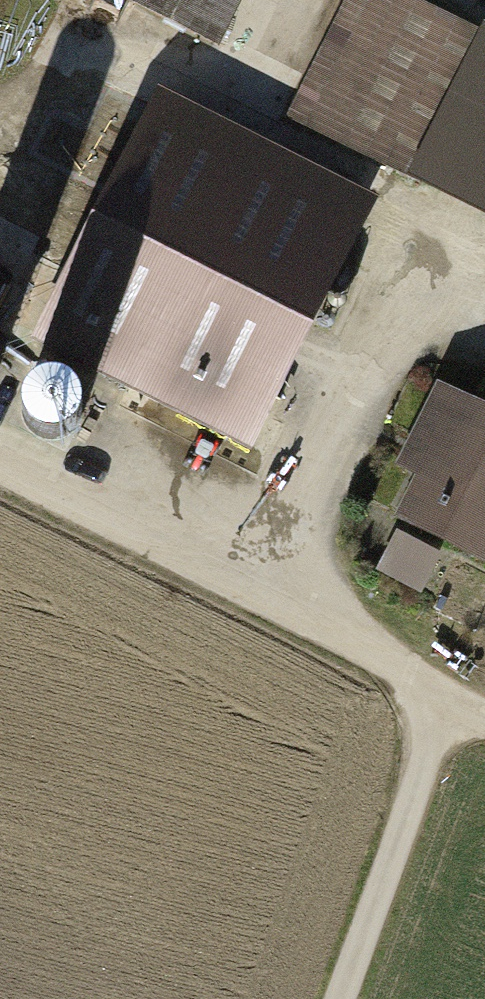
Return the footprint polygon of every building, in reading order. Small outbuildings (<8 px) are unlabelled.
[(112,1),(208,55),(235,0),(113,0),(112,1)] [(271,120),(404,187),(409,177),(484,216),(484,35),(416,0),(332,0),(271,120)] [(147,98),(19,347),(239,460),(367,211),(147,98)] [(49,382),(39,380),(29,382),(21,387),(14,394),(10,404),(10,414),(13,424),(19,432),(27,438),(37,440),(46,439),(55,435),(63,429),(67,421),(69,411),(68,402),(64,393),(57,386),(49,382)] [(385,522),(480,569),(484,558),(484,417),(423,386),(385,464),(408,476),(385,522)]
